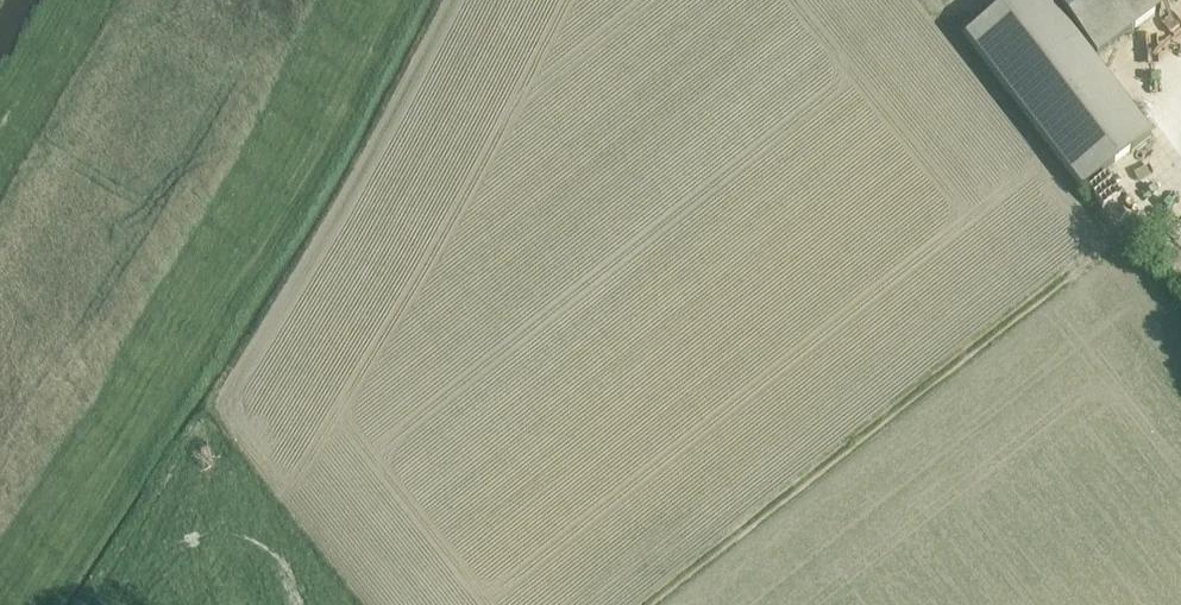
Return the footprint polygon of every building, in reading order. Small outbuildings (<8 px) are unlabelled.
[(965,37),(1081,190),(1151,136),(1047,0),(1013,0),(965,37)] [(1097,57),(1172,0),(1053,0),(1097,57)] [(1095,182),(1115,208),(1130,197),(1109,170),(1095,182)]
